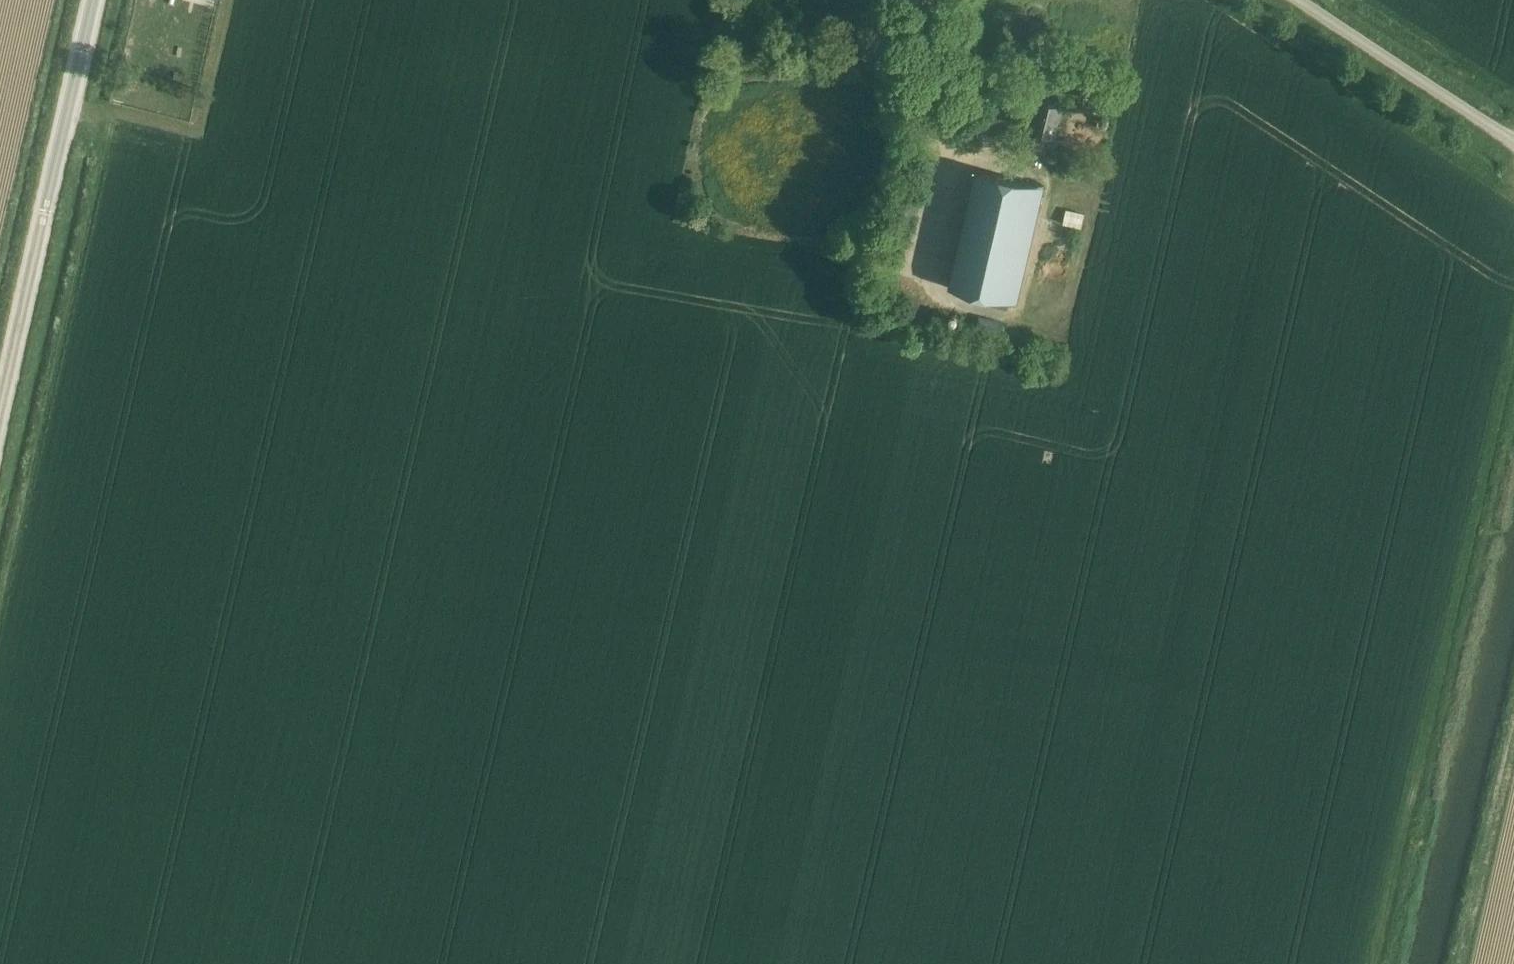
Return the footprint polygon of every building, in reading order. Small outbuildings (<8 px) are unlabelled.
[(1055,138),(1062,107),(1039,102),(1028,148),(1045,151),(1048,136),(1055,138)] [(977,171),(950,288),(1016,303),(1044,186),(977,171)]
